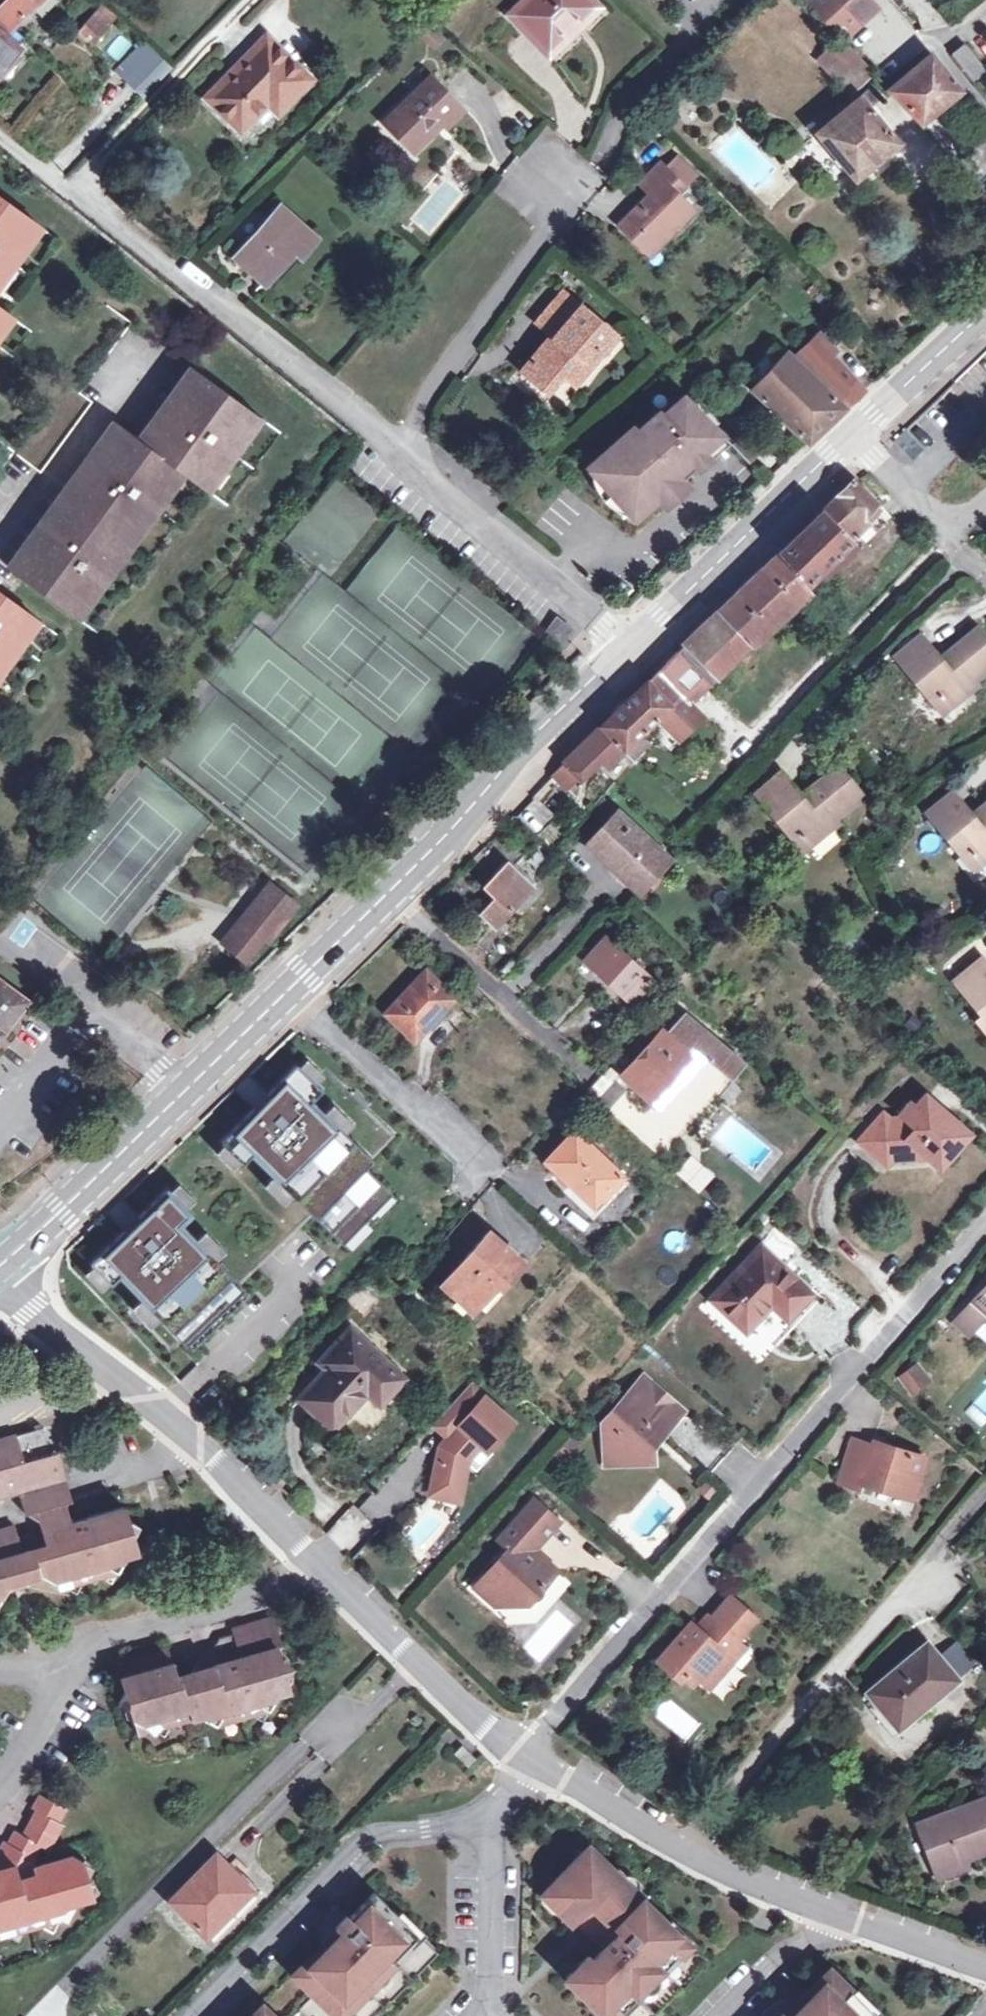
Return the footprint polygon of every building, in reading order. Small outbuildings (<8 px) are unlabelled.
[(18,49),(16,47),(24,39),(12,27),(39,0),(8,0),(0,8),(0,70),(18,49)] [(547,56),(598,9),(589,0),(525,0),(508,16),(547,56)] [(838,38),(874,5),(869,0),(805,0),(804,1),(838,38)] [(101,3),(76,33),(93,48),(118,18),(101,3)] [(276,95),(287,104),(310,80),(266,37),(206,97),(241,130),(266,105),(276,95)] [(870,73),(838,38),(817,60),(845,89),(849,93),(870,73)] [(972,81),(985,70),(963,43),(950,54),(972,81)] [(155,53),(127,80),(143,95),(171,67),(155,53)] [(919,124),(960,91),(929,54),(885,89),(919,124)] [(384,122),(413,151),(441,123),(444,126),(459,110),(428,77),(384,122)] [(814,132),(853,179),(897,143),(869,108),(881,98),(870,87),(814,132)] [(276,114),(287,104),(276,95),(266,105),(276,114)] [(670,157),(661,165),(682,186),(690,177),(670,157)] [(682,186),(661,165),(659,164),(639,183),(649,195),(618,226),(645,253),(653,244),(657,248),(692,212),(676,194),(683,187),(682,186)] [(33,224),(0,199),(0,269),(33,224)] [(234,256),(263,282),(292,251),(294,253),(311,234),(278,206),(234,256)] [(649,257),(657,248),(653,244),(645,253),(649,257)] [(552,338),(578,307),(562,293),(536,324),(550,336),(552,338)] [(54,374),(65,383),(13,452),(40,471),(92,402),(79,393),(130,323),(105,305),(54,374)] [(552,338),(550,336),(523,371),(542,387),(556,369),(568,379),(594,347),(600,351),(612,335),(578,307),(552,338)] [(844,408),(863,390),(831,355),(836,351),(819,334),(796,356),(792,360),(785,354),(751,389),(769,405),(771,407),(808,442),(844,408)] [(71,615),(177,470),(202,488),(255,415),(194,370),(142,442),(117,424),(10,570),(71,615)] [(637,536),(667,508),(691,487),(680,475),(724,435),(687,394),(667,413),(663,410),(652,420),(648,415),(635,426),(591,467),(582,475),(637,536)] [(891,443),(910,462),(923,450),(904,430),(891,443)] [(717,470),(736,491),(757,472),(737,451),(717,470)] [(676,652),(698,676),(709,687),(749,649),(775,625),(811,592),(857,549),(851,543),(869,525),(862,517),(874,505),(851,481),(820,511),(800,530),(776,554),(758,571),(757,573),(715,613),(676,652)] [(32,617),(0,594),(0,662),(32,617)] [(542,635),(558,647),(573,630),(556,617),(542,635)] [(944,708),(974,684),(971,680),(985,667),(985,643),(973,627),(946,650),(948,652),(937,661),(918,638),(894,658),(921,691),(927,686),(944,708)] [(680,694),(698,676),(676,652),(662,665),(657,670),(679,693),(680,694)] [(679,693),(657,670),(646,681),(635,692),(600,727),(584,743),(554,774),(571,791),(598,757),(606,765),(622,750),(631,760),(650,743),(640,732),(656,715),(668,703),(679,693)] [(939,713),(944,708),(927,686),(921,691),(939,713)] [(788,824),(806,846),(835,822),(831,818),(859,794),(835,766),(806,788),(809,791),(799,800),(780,777),(756,796),(782,828),(788,824)] [(978,865),(985,858),(985,800),(977,807),(980,810),(970,819),(950,795),(926,815),(955,849),(961,844),(978,865)] [(618,866),(641,887),(665,860),(617,816),(588,848),(613,872),(618,866)] [(800,851),(806,846),(788,824),(782,828),(800,851)] [(972,870),(978,865),(961,844),(955,849),(972,870)] [(480,915),(493,927),(529,888),(505,865),(484,888),(495,899),(480,915)] [(269,885),(242,919),(246,923),(274,889),(269,885)] [(295,905),(274,889),(246,923),(242,919),(223,943),(244,960),(263,936),(268,939),(295,905)] [(651,982),(603,939),(584,961),(632,1004),(651,982)] [(502,977),(515,963),(510,959),(497,973),(502,977)] [(981,960),(954,982),(981,1015),(976,1020),(985,1033),(985,966),(981,960)] [(452,998),(424,972),(384,1014),(412,1040),(452,998)] [(31,1001),(0,978),(0,1043),(31,1001)] [(618,1075),(648,1103),(689,1056),(684,1051),(690,1045),(729,1078),(742,1063),(684,1013),(665,1034),(659,1030),(618,1075)] [(304,1058),(296,1066),(313,1082),(321,1074),(304,1058)] [(121,1231),(87,1264),(90,1267),(106,1283),(108,1285),(104,1288),(127,1311),(126,1313),(128,1315),(126,1317),(135,1326),(139,1323),(168,1353),(179,1342),(238,1285),(258,1265),(249,1256),(263,1242),(273,1252),(311,1215),(330,1235),(380,1186),(364,1168),(392,1137),(364,1109),(367,1105),(354,1092),(352,1094),(350,1092),(348,1094),(324,1071),(321,1074),(313,1082),(296,1066),(293,1063),(265,1093),(268,1096),(254,1111),(251,1108),(219,1141),(222,1145),(180,1186),(177,1183),(168,1191),(165,1188),(136,1217),(139,1220),(125,1234),(121,1231)] [(922,1118),(932,1107),(921,1098),(912,1109),(922,1118)] [(922,1118),(912,1109),(908,1109),(907,1109),(906,1109),(905,1109),(904,1110),(904,1111),(903,1111),(902,1112),(902,1113),(902,1114),(902,1115),(902,1116),(903,1116),(903,1117),(905,1124),(892,1122),(881,1114),(858,1141),(870,1151),(885,1164),(894,1154),(920,1157),(936,1171),(967,1136),(932,1107),(922,1118)] [(593,1207),(613,1187),(618,1192),(628,1180),(573,1130),(544,1161),(593,1207)] [(870,1151),(858,1141),(849,1151),(860,1162),(870,1151)] [(691,1155),(674,1174),(698,1195),(715,1176),(691,1155)] [(380,1186),(330,1235),(335,1239),(385,1190),(380,1186)] [(471,1310),(495,1284),(501,1289),(520,1267),(513,1262),(516,1258),(488,1234),(444,1285),(471,1310)] [(788,1317),(810,1291),(792,1275),(789,1278),(780,1271),(784,1267),(760,1245),(712,1300),(747,1330),(771,1301),(788,1317)] [(106,1283),(90,1267),(82,1275),(98,1291),(106,1283)] [(792,1275),(784,1267),(780,1271),(789,1278),(792,1275)] [(238,1285),(179,1342),(184,1347),(243,1290),(238,1285)] [(985,1315),(985,1286),(952,1321),(962,1330),(973,1330),(985,1315)] [(817,1297),(810,1291),(788,1317),(795,1323),(817,1297)] [(374,1383),(388,1395),(403,1378),(350,1328),(328,1353),(334,1358),(325,1368),(298,1400),(331,1432),(365,1393),(374,1383)] [(319,1363),(325,1368),(334,1358),(328,1353),(319,1363)] [(911,1390),(928,1379),(916,1363),(900,1374),(911,1390)] [(657,1432),(661,1437),(685,1410),(644,1374),(603,1420),(605,1452),(627,1452),(640,1463),(654,1462),(653,1447),(652,1437),(657,1432)] [(431,1493),(460,1499),(468,1459),(462,1454),(477,1438),(483,1443),(488,1447),(512,1420),(469,1382),(445,1410),(460,1423),(449,1436),(441,1445),(448,1451),(438,1462),(431,1493)] [(374,1383),(365,1393),(379,1405),(388,1395),(374,1383)] [(367,1402),(353,1418),(372,1434),(385,1419),(367,1402)] [(434,1423),(449,1436),(460,1423),(445,1410),(434,1423)] [(5,1589),(14,1586),(25,1584),(48,1577),(76,1593),(82,1581),(100,1576),(110,1582),(124,1556),(136,1553),(124,1508),(71,1523),(65,1502),(71,1500),(57,1451),(50,1453),(43,1429),(42,1428),(0,1439),(0,1498),(18,1493),(24,1514),(27,1513),(37,1521),(49,1517),(52,1528),(18,1537),(14,1524),(0,1527),(0,1598),(5,1589)] [(652,1437),(653,1447),(661,1437),(657,1432),(652,1437)] [(462,1454),(468,1459),(483,1443),(477,1438),(462,1454)] [(851,1441),(842,1468),(847,1469),(843,1483),(858,1489),(860,1482),(911,1498),(923,1460),(871,1442),(870,1447),(851,1441)] [(448,1451),(441,1445),(438,1462),(448,1451)] [(606,1465),(640,1463),(627,1452),(605,1452),(606,1465)] [(513,1604),(526,1603),(557,1569),(542,1556),(528,1544),(533,1538),(547,1550),(567,1528),(531,1498),(498,1536),(509,1545),(473,1586),(488,1599),(497,1590),(513,1604)] [(350,1505),(325,1535),(349,1555),(374,1525),(350,1505)] [(528,1544),(542,1556),(547,1550),(533,1538),(528,1544)] [(729,1598),(710,1620),(715,1624),(705,1636),(694,1628),(690,1624),(658,1662),(671,1675),(675,1670),(691,1684),(696,1678),(707,1667),(717,1677),(742,1649),(734,1641),(753,1619),(729,1598)] [(705,1615),(694,1628),(705,1636),(715,1624),(710,1620),(705,1615)] [(116,1679),(122,1678),(138,1734),(153,1730),(164,1736),(169,1725),(201,1718),(228,1731),(233,1721),(254,1716),(263,1721),(277,1695),(288,1692),(276,1646),(282,1645),(274,1618),(231,1628),(234,1634),(220,1638),(216,1646),(218,1652),(200,1657),(192,1670),(188,1676),(175,1679),(170,1664),(166,1648),(112,1664),(116,1679)] [(954,1678),(939,1658),(926,1643),(866,1693),(894,1727),(923,1703),(924,1705),(955,1679),(954,1678)] [(955,1644),(939,1658),(954,1678),(970,1664),(955,1644)] [(707,1667),(696,1678),(708,1688),(717,1677),(707,1667)] [(456,1754),(470,1767),(477,1759),(463,1746),(456,1754)] [(18,1941),(24,1931),(44,1926),(53,1931),(66,1906),(92,1899),(80,1860),(71,1854),(31,1866),(31,1862),(42,1845),(50,1850),(63,1825),(57,1823),(66,1809),(41,1794),(33,1808),(37,1810),(24,1835),(16,1831),(9,1844),(5,1842),(0,1850),(0,1932),(18,1941)] [(963,1859),(985,1850),(985,1798),(915,1825),(933,1870),(963,1859)] [(565,1979),(603,2015),(656,2015),(707,1964),(641,1900),(612,1872),(607,1877),(582,1853),(550,1886),(563,1899),(554,1908),(570,1924),(574,1920),(589,1934),(595,1933),(600,1929),(611,1941),(603,1949),(591,1961),(587,1957),(565,1979)] [(230,1887),(238,1879),(216,1856),(170,1903),(206,1937),(243,1899),(230,1887)] [(963,1859),(933,1870),(937,1879),(967,1867),(963,1859)] [(230,1887),(243,1899),(251,1891),(238,1879),(230,1887)] [(550,1886),(541,1895),(554,1908),(563,1899),(550,1886)] [(337,2015),(378,2015),(437,1956),(373,1894),(348,1919),(335,1907),(328,1916),(322,1931),(329,1939),(320,1947),(294,1974),(337,2015)] [(589,1934),(603,1949),(611,1941),(600,1929),(595,1933),(589,1934)] [(320,1944),(320,1947),(329,1939),(322,1931),(321,1933),(321,1937),(320,1940),(320,1944)] [(791,2009),(784,2001),(781,2002),(773,2005),(761,2015),(874,2015),(828,1971),(802,1998),(791,2009)] [(784,2001),(791,2009),(802,1998),(801,1998),(797,1998),(793,1999),(788,1999),(784,2001)]
